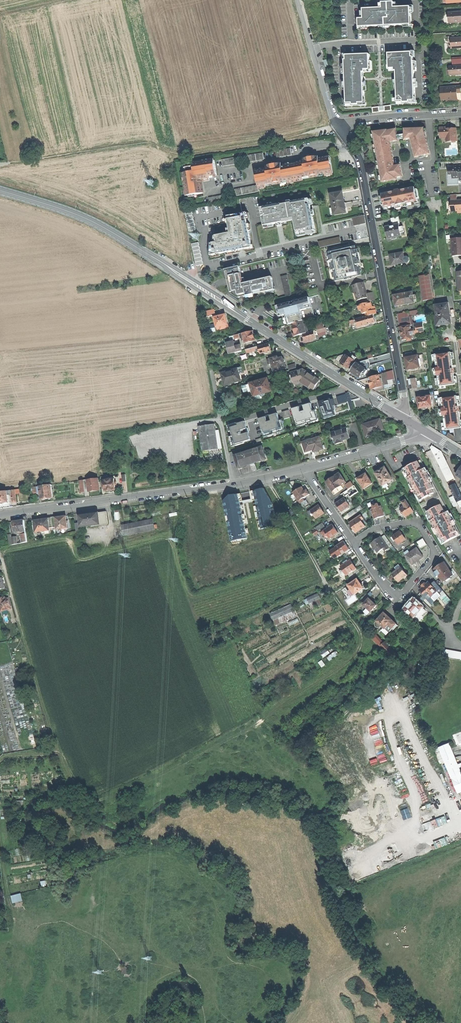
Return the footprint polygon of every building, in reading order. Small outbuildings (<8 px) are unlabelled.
[(359,19),(360,27),(378,26),(412,25),(411,7),(395,8),(395,4),(395,3),(383,3),(383,4),(383,9),(364,10),(365,19),(359,19)] [(460,22),(460,11),(449,12),(450,23),(460,22)] [(460,48),(460,37),(451,38),(452,48),(460,48)] [(399,103),(417,102),(414,57),(413,57),(413,53),(389,54),(390,69),(396,69),(396,71),(397,71),(398,78),(399,103)] [(371,70),(370,55),(347,56),(348,60),(346,61),(348,105),(365,105),(364,80),(364,73),(366,73),(366,70),(371,70)] [(441,88),(442,100),(448,99),(458,99),(459,99),(458,93),(460,93),(460,87),(452,87),(441,88)] [(457,141),(458,141),(457,129),(452,129),(448,129),(447,127),(441,128),(442,137),(448,136),(448,141),(453,141),(457,141)] [(406,138),(406,140),(412,139),(414,138),(414,141),(417,141),(417,143),(413,144),(416,157),(430,154),(424,129),(417,129),(404,130),(405,135),(406,138)] [(380,168),(383,181),(396,179),(396,178),(402,176),(400,165),(394,166),(394,164),(391,144),(390,145),(390,142),(389,140),(392,140),(393,142),(398,141),(398,140),(397,136),(396,130),(388,131),(387,130),(374,132),(376,146),(380,145),(381,148),(377,149),(380,165),(383,164),(384,167),(380,168)] [(256,173),(258,186),(259,189),(266,187),(288,182),(288,183),(303,180),(303,179),(325,175),(325,176),(333,174),(330,158),(320,161),(320,159),(311,160),(304,162),(304,163),(283,168),(282,166),(275,167),(267,169),(267,171),(256,173)] [(184,174),(187,196),(203,194),(202,186),(201,182),(199,183),(199,181),(209,180),(209,178),(217,177),(216,162),(194,165),(194,167),(187,168),(188,173),(184,174)] [(454,166),(454,168),(449,168),(449,175),(453,175),(453,179),(460,178),(460,181),(460,165),(454,166)] [(414,187),(379,192),(381,206),(419,201),(417,188),(414,189),(414,187)] [(343,193),(331,195),(335,215),(347,213),(345,203),(343,193)] [(309,199),(261,208),(265,225),(296,220),(298,234),(316,230),(309,199)] [(452,202),(452,212),(457,211),(460,211),(460,201),(452,202)] [(215,242),(212,243),(211,255),(253,247),(246,213),(228,216),(232,232),(215,236),(215,242)] [(352,217),(354,225),(366,223),(364,215),(352,217)] [(391,218),(392,226),(399,224),(400,224),(399,217),(391,218)] [(387,234),(388,239),(401,236),(401,233),(404,232),(403,227),(400,228),(399,224),(392,226),(385,227),(387,234)] [(342,242),(340,236),(318,241),(320,248),(342,242)] [(460,256),(460,238),(452,239),(453,256),(460,256)] [(200,242),(192,243),(196,265),(204,264),(200,242)] [(356,246),(330,252),(331,256),(329,256),(334,278),(336,277),(336,281),(362,275),(361,272),(363,271),(361,260),(358,249),(357,250),(356,246)] [(391,261),(391,265),(405,263),(404,257),(403,253),(390,255),(391,261)] [(243,297),(275,290),(272,277),(244,284),(240,266),(223,270),(223,272),(226,271),(229,283),(231,291),(233,292),(238,291),(239,296),(243,295),(243,297)] [(281,277),(286,297),(292,295),(287,275),(281,277)] [(420,276),(424,301),(433,300),(429,275),(420,276)] [(364,282),(353,285),(355,292),(357,292),(360,300),(368,298),(367,294),(366,289),(364,282)] [(413,292),(406,294),(407,304),(415,303),(413,292)] [(396,306),(407,304),(406,294),(399,295),(394,295),(395,301),(396,306)] [(291,324),(293,324),(303,321),(314,318),(309,298),(300,300),(298,303),(295,304),(294,301),(279,306),(282,316),(288,315),(291,324)] [(368,303),(358,306),(359,311),(362,310),(363,314),(366,313),(366,317),(373,315),(377,314),(376,311),(374,311),(373,307),(370,308),(369,306),(368,303)] [(436,316),(438,326),(444,325),(450,324),(449,320),(451,319),(449,303),(441,304),(441,305),(436,306),(437,316),(436,316)] [(398,314),(399,322),(410,320),(408,312),(398,314)] [(215,318),(217,328),(228,325),(227,320),(225,315),(215,318)] [(285,326),(291,324),(288,315),(282,316),(284,321),(285,326)] [(375,319),(373,315),(366,317),(363,318),(365,325),(368,324),(372,323),(375,322),(375,319)] [(359,327),(365,325),(363,318),(357,319),(359,327)] [(296,336),(303,334),(307,333),(303,321),(293,324),(294,328),(294,331),(295,334),(296,336)] [(411,325),(411,326),(411,330),(415,329),(415,333),(412,334),(413,338),(412,338),(413,343),(426,340),(423,323),(411,325)] [(401,334),(402,340),(407,339),(411,339),(412,338),(413,338),(412,334),(415,333),(415,329),(411,330),(411,326),(400,328),(401,334)] [(243,334),(246,343),(255,341),(254,336),(252,331),(243,334)] [(304,339),(305,342),(309,341),(313,340),(316,339),(315,335),(314,331),(307,333),(303,334),(304,339)] [(227,344),(230,354),(238,352),(237,349),(242,348),(241,346),(235,347),(235,345),(234,342),(227,344)] [(260,351),(260,354),(271,351),(270,347),(269,344),(258,347),(260,351)] [(455,384),(450,350),(433,353),(438,386),(455,384)] [(336,361),(341,363),(346,356),(344,355),(339,357),(336,361)] [(349,369),(355,360),(351,358),(346,355),(346,356),(341,363),(342,364),(342,366),(344,368),(346,367),(347,367),(349,369)] [(271,363),(274,372),(286,368),(285,365),(284,363),(285,361),(285,359),(283,359),(282,356),(270,359),(270,360),(268,361),(269,364),(271,363)] [(406,358),(405,358),(407,364),(408,370),(420,367),(420,364),(421,363),(421,359),(419,360),(418,356),(413,357),(406,358)] [(356,363),(351,371),(355,375),(360,378),(363,374),(366,369),(356,363)] [(225,386),(241,381),(239,374),(243,373),(241,368),(235,370),(222,374),(225,386)] [(311,375),(303,370),(292,373),(295,384),(301,382),(310,388),(313,390),(314,390),(320,381),(311,375)] [(370,384),(372,389),(382,386),(378,375),(369,378),(370,384)] [(251,385),(248,386),(251,397),(254,396),(254,397),(260,395),(262,397),(265,396),(266,393),(272,392),(268,379),(250,384),(251,385)] [(460,428),(456,394),(439,397),(444,430),(456,429),(460,428)] [(431,396),(418,398),(419,409),(422,409),(423,410),(426,410),(427,408),(429,407),(432,407),(431,396)] [(320,402),(325,418),(335,415),(334,412),(330,399),(320,402)] [(303,412),(307,423),(314,420),(311,410),(303,412)] [(267,417),(260,419),(263,430),(267,429),(268,432),(281,427),(279,422),(282,421),(279,413),(271,415),(272,420),(270,421),(268,422),(267,417)] [(363,425),(367,437),(374,434),(374,433),(378,431),(384,429),(381,419),(363,425)] [(246,421),(239,423),(240,425),(232,427),(237,445),(252,441),(250,432),(244,433),(243,432),(243,430),(248,428),(246,421)] [(211,450),(219,449),(215,424),(199,426),(203,451),(211,450)] [(332,433),(335,443),(336,442),(337,444),(343,442),(342,440),(346,439),(350,438),(347,428),(332,433)] [(303,443),(306,452),(313,450),(314,452),(319,450),(323,449),(320,437),(303,443)] [(431,447),(458,503),(460,501),(460,494),(440,452),(441,451),(432,446),(431,447)] [(234,456),(238,468),(254,463),(266,459),(262,447),(234,456)] [(420,459),(401,469),(441,544),(460,534),(449,515),(431,481),(420,459)] [(375,473),(384,488),(388,486),(387,483),(392,480),(385,467),(379,471),(375,473)] [(339,473),(335,476),(342,485),(346,483),(339,473)] [(361,484),(364,488),(372,483),(366,473),(363,475),(358,479),(361,484)] [(335,476),(326,482),(330,487),(334,494),(339,491),(337,488),(342,485),(335,476)] [(87,480),(89,492),(94,491),(100,491),(98,478),(87,480)] [(104,480),(106,491),(111,491),(116,490),(116,485),(118,485),(117,482),(115,482),(115,479),(104,480)] [(51,485),(40,487),(41,500),(47,499),(53,498),(51,485)] [(301,503),(305,500),(304,498),(307,496),(305,492),(302,487),(298,489),(298,488),(294,490),(295,491),(294,492),(301,503)] [(348,489),(343,493),(345,496),(348,494),(350,497),(355,493),(351,487),(348,489)] [(345,497),(336,503),(337,504),(336,505),(337,507),(339,507),(340,509),(342,511),(350,506),(347,502),(348,501),(345,497)] [(373,514),(375,519),(379,518),(384,516),(381,506),(378,507),(378,504),(373,506),(374,509),(372,509),(373,514)] [(401,509),(406,517),(410,514),(414,512),(409,504),(405,506),(401,509)] [(313,513),(316,518),(325,513),(322,508),(319,505),(308,512),(310,515),(313,513)] [(199,510),(193,511),(194,519),(201,517),(199,510)] [(238,520),(239,527),(249,525),(249,524),(259,522),(259,520),(265,519),(266,524),(274,523),(272,511),(264,512),(264,514),(258,515),(257,510),(250,511),(251,512),(245,513),(237,514),(238,520)] [(82,527),(109,523),(107,511),(93,513),(80,515),(81,523),(81,527),(82,527)] [(362,515),(350,523),(353,529),(356,532),(359,531),(360,532),(363,529),(362,528),(365,526),(361,520),(364,519),(362,515)] [(58,529),(68,528),(67,517),(61,517),(56,518),(57,519),(58,527),(58,529)] [(50,530),(50,528),(49,520),(49,519),(42,520),(35,521),(37,532),(50,530)] [(18,521),(13,522),(15,532),(19,531),(22,531),(26,530),(25,520),(18,521)] [(123,526),(124,536),(155,530),(153,520),(123,526)] [(250,529),(249,525),(239,527),(238,520),(232,521),(234,531),(250,529)] [(316,527),(318,531),(325,526),(323,522),(316,527)] [(330,538),(338,532),(336,529),(333,525),(322,532),(324,536),(327,534),(330,538)] [(395,540),(398,544),(406,539),(400,531),(396,534),(392,537),(395,540)] [(387,544),(390,547),(393,545),(386,535),(382,538),(387,544)] [(381,537),(372,544),(375,548),(378,553),(384,549),(386,551),(389,548),(386,545),(382,538),(381,537)] [(417,541),(420,547),(427,544),(423,538),(417,541)] [(339,551),(341,555),(350,550),(347,545),(344,541),(333,548),(336,552),(339,551)] [(405,553),(413,564),(418,560),(423,557),(417,548),(410,553),(408,550),(405,553)] [(347,575),(356,568),(353,564),(350,560),(341,566),(344,571),(341,573),(343,576),(346,574),(347,575)] [(444,562),(443,563),(449,571),(445,574),(448,578),(454,575),(444,562)] [(438,566),(434,569),(440,577),(445,574),(449,571),(443,563),(438,566)] [(398,581),(407,575),(401,567),(397,570),(392,573),(396,578),(398,581)] [(358,579),(348,585),(352,590),(348,592),(352,597),(364,588),(361,584),(358,579)] [(420,589),(427,597),(429,595),(435,590),(428,582),(426,584),(423,587),(420,589)] [(307,605),(321,598),(319,592),(304,599),(307,605)] [(356,594),(347,600),(350,605),(359,599),(356,594)] [(2,612),(12,610),(10,604),(9,599),(6,600),(5,597),(0,598),(0,600),(0,602),(0,606),(2,612)] [(363,604),(371,611),(376,605),(372,601),(369,598),(363,604)] [(409,608),(407,610),(414,617),(417,613),(421,617),(426,611),(422,607),(423,607),(414,599),(411,603),(407,607),(409,608)] [(275,625),(296,617),(292,604),(270,612),(275,625)] [(389,616),(384,612),(377,620),(380,623),(377,625),(380,628),(383,626),(385,628),(393,620),(389,616)] [(422,618),(421,617),(417,613),(414,617),(419,622),(422,618)] [(398,625),(393,620),(385,628),(383,626),(380,628),(388,635),(398,625)] [(391,660),(397,653),(384,641),(378,647),(391,660)] [(460,660),(460,652),(442,648),(441,655),(460,660)] [(330,661),(338,655),(335,652),(327,658),(330,661)] [(440,747),(445,761),(455,757),(450,743),(440,747)] [(452,778),(460,775),(460,770),(460,767),(460,763),(458,764),(455,757),(445,761),(452,778)] [(458,792),(460,791),(460,775),(452,778),(458,792)] [(401,809),(404,820),(412,817),(408,806),(401,809)] [(446,816),(422,823),(425,831),(448,823),(446,816)] [(445,837),(434,842),(437,849),(448,844),(445,837)] [(10,896),(13,903),(23,901),(21,893),(10,896)]
